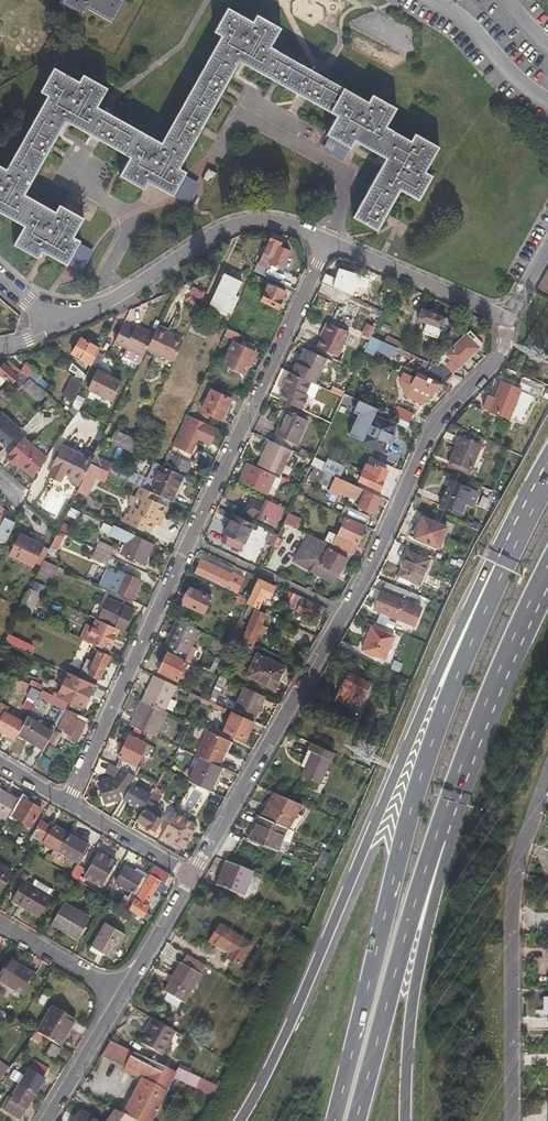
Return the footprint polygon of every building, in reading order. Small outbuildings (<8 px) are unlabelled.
[(62,7),(86,20),(90,13),(115,27),(129,2),(126,0),(66,0),(62,7)] [(231,14),(218,37),(224,41),(165,149),(100,112),(110,93),(86,80),(83,87),(58,73),(44,97),(51,101),(10,175),(0,169),(0,215),(28,230),(18,248),(43,262),(47,255),(70,269),(83,247),(73,241),(83,225),(58,211),(55,218),(23,200),(64,127),(129,163),(119,181),(143,194),(147,187),(172,201),(185,177),(179,173),(238,67),(336,121),(326,138),(350,152),(354,145),(386,163),(353,222),(377,235),(401,195),(420,205),(434,181),(427,177),(441,152),(417,139),(413,146),(387,131),(398,112),(375,99),(370,106),(272,52),(283,33),(258,20),(255,27),(231,14)] [(217,179),(208,174),(201,185),(210,190),(217,179)] [(280,242),(270,237),(257,266),(267,270),(269,267),(280,271),(288,254),(281,251),(277,249),(280,242)] [(262,268),(257,266),(254,273),(259,275),(262,268)] [(361,279),(339,272),(333,289),(343,293),(346,288),(357,291),(361,279)] [(539,292),(547,296),(547,275),(539,292)] [(222,277),(210,302),(229,311),(233,313),(239,300),(235,298),(241,286),(222,277)] [(285,294),(268,286),(260,303),(276,311),(280,303),(283,304),(289,292),(286,291),(285,294)] [(229,311),(210,302),(208,308),(226,317),(229,311)] [(441,341),(450,322),(419,312),(415,322),(425,326),(422,334),(441,341)] [(370,337),(375,327),(368,324),(363,334),(370,338),(370,337)] [(345,331),(327,325),(318,346),(338,356),(349,333),(345,331)] [(146,350),(153,336),(135,327),(133,332),(122,326),(114,343),(126,349),(142,358),(143,356),(146,350)] [(240,336),(227,329),(224,336),(237,343),(240,336)] [(181,343),(156,331),(153,336),(146,350),(172,363),(181,343)] [(437,368),(452,374),(481,345),(469,333),(434,366),(437,368)] [(391,347),(370,337),(370,338),(363,353),(373,358),(377,351),(392,359),(397,350),(391,347)] [(99,354),(103,346),(89,340),(86,347),(81,345),(74,360),(92,369),(97,359),(99,354)] [(394,342),(391,347),(397,350),(399,351),(401,346),(394,342)] [(254,354),(233,344),(223,366),(243,376),(254,354)] [(142,358),(126,349),(121,359),(137,367),(142,358)] [(308,350),(304,349),(297,365),(300,366),(308,350)] [(146,350),(143,356),(152,360),(149,365),(167,374),(172,363),(146,350)] [(296,364),(290,375),(292,376),(310,384),(313,385),(325,359),(308,350),(300,366),(297,365),(296,364)] [(401,356),(414,362),(415,358),(403,352),(401,356)] [(7,361),(1,367),(0,366),(0,367),(0,379),(12,390),(16,394),(20,390),(28,381),(16,370),(7,361)] [(20,366),(16,370),(28,381),(39,390),(43,386),(20,366)] [(69,373),(76,377),(78,372),(72,366),(69,373)] [(441,385),(452,374),(437,368),(434,366),(423,377),(441,385)] [(108,375),(99,371),(89,391),(113,403),(122,385),(107,377),(108,375)] [(86,379),(78,372),(76,377),(73,381),(71,380),(61,399),(73,405),(75,401),(86,379)] [(422,405),(441,385),(423,377),(417,374),(413,380),(402,375),(399,382),(404,397),(422,405)] [(310,384),(292,376),(282,397),(280,396),(276,404),(299,415),(305,401),(303,399),(310,384)] [(530,396),(535,384),(523,378),(517,389),(503,383),(495,401),(490,398),(484,410),(511,420),(523,392),(530,396)] [(39,390),(28,381),(20,390),(36,404),(44,395),(39,390)] [(536,385),(535,384),(530,396),(536,399),(543,386),(538,383),(536,385)] [(16,394),(12,390),(5,398),(9,402),(16,394)] [(231,402),(211,392),(202,412),(222,421),(231,402)] [(4,407),(9,402),(5,398),(0,393),(0,394),(0,403),(4,407)] [(6,447),(23,427),(1,409),(0,410),(0,442),(6,447)] [(396,409),(392,417),(408,424),(412,416),(396,409)] [(304,422),(283,413),(273,435),(276,436),(273,443),(290,450),(293,444),(304,422)] [(392,429),(372,420),(361,445),(381,454),(392,429)] [(201,431),(184,422),(177,436),(180,437),(185,440),(180,450),(190,455),(201,431)] [(116,431),(111,444),(133,454),(138,442),(116,431)] [(351,435),(343,431),(338,442),(345,446),(351,435)] [(185,440),(180,437),(175,448),(180,450),(185,440)] [(16,459),(33,474),(37,467),(44,457),(23,438),(7,455),(7,456),(6,458),(12,463),(14,461),(16,459)] [(273,443),(268,440),(256,466),(279,477),(291,451),(290,450),(273,443)] [(449,473),(469,482),(470,478),(471,479),(482,454),(461,445),(449,473)] [(90,464),(91,461),(62,447),(51,469),(53,470),(50,475),(61,480),(64,474),(71,477),(70,481),(79,486),(90,464)] [(111,464),(94,455),(91,461),(109,470),(111,464)] [(183,460),(172,455),(167,464),(178,470),(183,460)] [(14,461),(31,476),(33,474),(16,459),(14,461)] [(109,470),(91,461),(90,464),(107,472),(109,470)] [(160,466),(153,463),(142,486),(170,498),(180,476),(170,471),(169,474),(159,469),(160,466)] [(138,476),(114,464),(110,473),(134,485),(138,476)] [(327,464),(324,472),(336,477),(337,478),(341,470),(327,464)] [(355,479),(373,488),(382,470),(368,464),(367,466),(362,464),(355,479)] [(266,474),(248,465),(239,484),(257,493),(266,474)] [(316,487),(329,493),(336,477),(324,472),(314,467),(308,480),(317,484),(316,487)] [(337,478),(336,477),(329,493),(337,497),(343,495),(358,503),(357,507),(372,515),(380,498),(371,494),(352,485),(337,478)] [(352,485),(371,494),(373,488),(355,479),(352,485)] [(170,498),(142,486),(141,488),(165,499),(169,501),(170,498)] [(141,488),(139,487),(134,496),(131,495),(127,503),(131,505),(128,514),(126,513),(122,521),(144,531),(145,529),(152,532),(153,529),(154,530),(163,510),(166,512),(168,507),(163,504),(165,499),(141,488)] [(438,513),(464,524),(474,499),(449,488),(438,513)] [(96,499),(99,494),(88,489),(84,496),(95,502),(96,499)] [(94,504),(81,498),(77,507),(89,513),(94,504)] [(287,513),(287,511),(264,500),(261,506),(247,499),(241,511),(273,526),(280,512),(286,515),(287,513)] [(69,507),(65,516),(75,521),(79,513),(69,507)] [(343,516),(364,525),(367,518),(347,508),(343,516)] [(3,545),(13,524),(3,519),(6,515),(0,510),(0,543),(3,545)] [(296,529),(300,519),(287,513),(286,515),(282,522),(296,529)] [(253,524),(232,514),(223,533),(225,534),(221,542),(238,550),(242,542),(244,543),(253,524)] [(349,554),(350,555),(364,525),(343,516),(341,518),(345,520),(337,536),(332,546),(349,554)] [(100,531),(110,536),(114,526),(104,522),(100,531)] [(296,529),(282,522),(276,535),(275,538),(299,549),(294,558),(291,565),(304,572),(319,548),(321,548),(314,560),(319,564),(314,573),(332,584),(349,554),(332,546),(325,543),(296,529)] [(424,535),(420,533),(416,544),(438,553),(447,534),(427,525),(424,535)] [(147,552),(151,544),(114,526),(110,536),(127,544),(122,555),(139,563),(145,551),(147,552)] [(263,545),(270,548),(270,547),(275,538),(276,535),(269,532),(263,545)] [(332,546),(337,536),(330,532),(325,543),(332,546)] [(61,537),(56,534),(50,545),(56,548),(61,537)] [(32,566),(41,546),(18,536),(9,555),(32,566)] [(275,538),(270,547),(294,558),(299,549),(275,538)] [(99,542),(95,549),(110,556),(114,549),(99,542)] [(32,566),(38,569),(43,560),(48,550),(41,546),(32,566)] [(110,556),(95,549),(91,556),(107,563),(110,556)] [(413,558),(404,581),(415,585),(423,589),(432,567),(413,558)] [(38,569),(35,575),(48,581),(56,566),(51,564),(43,560),(38,569)] [(200,560),(194,572),(237,591),(241,584),(225,576),(226,573),(200,560)] [(452,569),(458,571),(460,565),(455,562),(452,569)] [(97,585),(130,601),(140,580),(133,577),(134,574),(124,569),(120,577),(116,585),(109,582),(101,577),(97,585)] [(116,585),(120,577),(113,574),(109,582),(116,585)] [(34,581),(30,589),(40,593),(41,594),(44,586),(34,581)] [(256,581),(246,601),(244,605),(254,610),(255,611),(262,597),(267,599),(273,589),(256,581)] [(415,585),(404,581),(401,586),(413,591),(415,585)] [(409,606),(413,597),(390,587),(379,615),(418,631),(425,613),(409,606)] [(29,588),(19,607),(17,610),(29,616),(35,603),(40,593),(30,589),(29,588)] [(195,592),(189,589),(181,604),(201,613),(208,598),(202,595),(203,592),(197,589),(195,592)] [(313,620),(319,607),(309,603),(308,605),(299,601),(300,599),(292,594),(285,607),(313,620)] [(236,602),(244,605),(246,601),(238,597),(236,602)] [(98,620),(118,630),(123,632),(133,611),(108,600),(98,620)] [(247,649),(250,649),(256,636),(261,627),(266,616),(255,611),(254,610),(238,645),(247,649)] [(174,619),(161,649),(182,659),(195,629),(174,619)] [(87,625),(80,639),(107,652),(118,630),(98,620),(96,620),(93,627),(87,625)] [(261,627),(256,636),(260,637),(264,629),(261,627)] [(367,654),(390,663),(399,641),(377,632),(367,654)] [(7,635),(3,642),(31,655),(34,647),(7,635)] [(222,642),(208,671),(212,673),(226,643),(222,642)] [(184,659),(189,661),(195,648),(190,646),(184,659)] [(107,658),(96,653),(91,664),(85,661),(79,672),(96,680),(107,658)] [(183,662),(163,653),(158,662),(160,664),(157,671),(174,679),(183,662)] [(272,674),(277,677),(281,668),(255,656),(245,677),(266,687),(272,674)] [(399,678),(379,669),(376,676),(396,685),(399,678)] [(92,684),(67,672),(55,698),(67,703),(80,709),(92,684)] [(271,690),(277,677),(272,674),(266,687),(271,690)] [(173,685),(152,675),(140,700),(161,710),(173,685)] [(214,704),(226,680),(219,677),(208,701),(214,704)] [(338,710),(359,722),(374,696),(353,684),(338,710)] [(252,722),(263,697),(248,690),(244,688),(232,712),(252,722)] [(55,698),(40,691),(36,699),(41,701),(59,710),(62,712),(65,707),(67,703),(55,698)] [(200,698),(189,692),(184,702),(195,707),(200,698)] [(41,701),(36,699),(32,706),(37,708),(41,701)] [(161,710),(140,700),(127,725),(152,736),(164,712),(161,710)] [(214,704),(208,701),(206,705),(223,713),(225,709),(214,704)] [(6,735),(5,737),(12,741),(16,734),(22,723),(3,712),(6,706),(0,702),(0,731),(6,735)] [(83,723),(72,718),(74,712),(67,708),(58,729),(76,737),(83,723)] [(62,712),(59,710),(53,722),(56,724),(62,712)] [(83,723),(86,717),(74,712),(72,718),(83,723)] [(243,741),(252,722),(232,712),(222,731),(243,741)] [(25,718),(22,723),(16,734),(41,749),(45,743),(51,732),(46,730),(25,718)] [(59,736),(51,732),(45,743),(52,747),(59,736)] [(219,767),(231,743),(208,732),(197,757),(199,758),(219,767)] [(118,759),(114,768),(118,770),(129,776),(138,758),(144,745),(144,744),(127,736),(116,758),(118,759)] [(144,745),(138,758),(146,762),(153,749),(144,745)] [(335,756),(313,746),(303,768),(308,770),(304,779),(321,786),(335,756)] [(49,763),(38,757),(33,766),(44,772),(49,763)] [(209,792),(220,768),(219,767),(199,758),(187,782),(190,783),(209,792)] [(118,797),(121,799),(123,795),(132,779),(133,778),(129,776),(118,770),(115,777),(97,783),(102,803),(118,797)] [(143,785),(132,779),(123,795),(134,801),(143,785)] [(16,799),(0,789),(0,820),(2,822),(16,799)] [(297,804),(271,793),(257,818),(283,828),(291,831),(298,818),(292,814),(297,804)] [(40,810),(22,799),(11,817),(22,824),(20,827),(27,830),(40,810)] [(144,812),(141,810),(135,821),(151,831),(158,820),(149,815),(152,810),(147,808),(144,812)] [(179,825),(183,818),(173,813),(169,819),(179,825)] [(257,818),(256,817),(247,839),(275,850),(283,828),(257,818)] [(169,819),(159,836),(180,848),(194,825),(183,818),(179,825),(169,819)] [(56,851),(66,833),(51,824),(48,830),(44,828),(37,824),(30,835),(51,848),(55,851),(56,851)] [(87,846),(66,833),(56,851),(76,863),(87,846)] [(45,853),(41,859),(47,863),(55,851),(51,848),(47,855),(45,853)] [(113,861),(96,851),(82,875),(99,885),(113,861)] [(325,859),(318,856),(313,867),(321,869),(325,859)] [(251,872),(225,861),(215,885),(241,895),(251,872)] [(70,877),(76,881),(82,870),(74,865),(68,876),(70,877)] [(134,895),(144,878),(134,872),(124,866),(114,883),(129,892),(134,895)] [(168,875),(152,866),(146,876),(144,878),(134,895),(126,910),(142,920),(149,909),(145,907),(151,896),(159,883),(161,885),(168,875)] [(8,874),(0,869),(0,887),(8,874)] [(144,878),(146,876),(135,869),(134,872),(144,878)] [(55,888),(28,873),(14,897),(40,913),(55,888)] [(120,907),(126,910),(134,895),(129,892),(120,907)] [(158,901),(151,896),(145,907),(149,909),(152,911),(158,901)] [(88,921),(62,905),(51,925),(76,940),(88,921)] [(131,940),(111,928),(96,954),(107,961),(110,958),(117,962),(131,940)] [(234,962),(237,964),(248,942),(223,928),(213,944),(236,959),(234,962)] [(248,942),(237,964),(244,968),(256,947),(248,942)] [(6,960),(0,971),(0,983),(21,996),(32,976),(6,960)] [(191,962),(187,969),(203,979),(207,971),(191,962)] [(203,979),(187,969),(184,967),(167,994),(187,1006),(203,979)] [(47,1040),(57,1045),(73,1018),(51,1005),(35,1032),(42,1036),(47,1040)] [(175,1032),(154,1020),(140,1043),(161,1056),(166,1047),(168,1048),(170,1044),(169,1043),(175,1032)] [(107,1041),(98,1055),(127,1072),(126,1074),(144,1084),(123,1115),(135,1120),(152,1120),(177,1080),(180,1075),(107,1041)] [(43,1054),(51,1059),(57,1049),(50,1044),(43,1054)] [(17,1085),(32,1095),(41,1080),(40,1079),(45,1071),(32,1062),(26,1070),(25,1070),(17,1085)] [(182,1072),(180,1075),(177,1080),(198,1088),(203,1080),(182,1072)] [(223,1099),(227,1093),(221,1090),(222,1088),(205,1081),(201,1090),(197,1096),(216,1107),(223,1099)] [(23,1110),(32,1095),(17,1085),(1,1111),(16,1120),(22,1110),(23,1110)] [(123,1115),(114,1111),(107,1120),(135,1120),(123,1115)] [(81,1112),(75,1120),(93,1120),(81,1112)]
